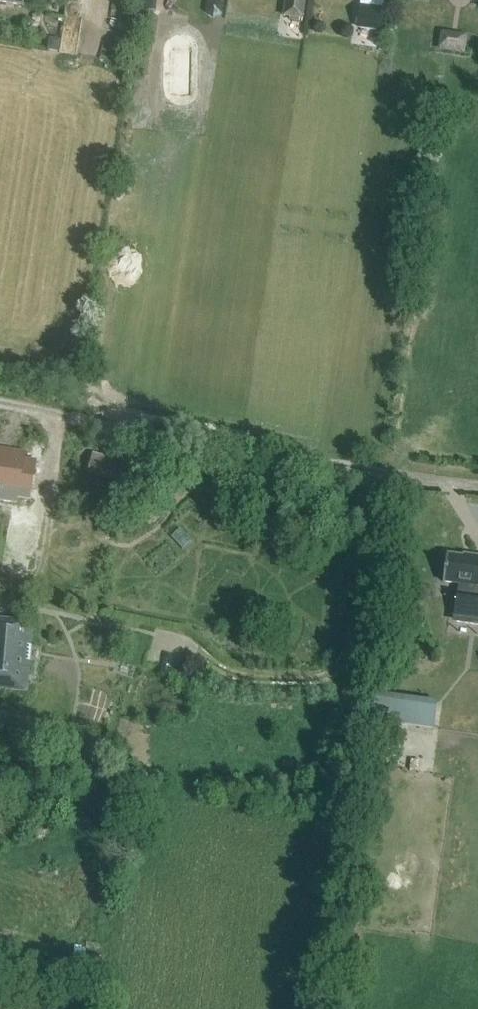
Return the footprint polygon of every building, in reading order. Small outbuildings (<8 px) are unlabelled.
[(283,16),(303,20),(306,0),(285,0),(283,16)] [(385,9),(360,5),(357,29),(382,32),(385,9)] [(440,30),(437,50),(464,54),(467,35),(440,30)] [(31,490),(34,470),(33,467),(31,464),(30,462),(27,461),(24,460),(25,454),(0,450),(0,485),(31,490)] [(137,487),(143,463),(92,451),(86,475),(137,487)] [(473,557),(472,559),(446,556),(442,583),(459,585),(458,588),(459,588),(458,600),(456,599),(454,617),(458,617),(457,623),(477,626),(477,603),(476,602),(477,590),(477,558),(473,557)] [(28,691),(33,621),(0,619),(0,689),(28,691)] [(434,728),(438,701),(375,693),(372,720),(434,728)]
